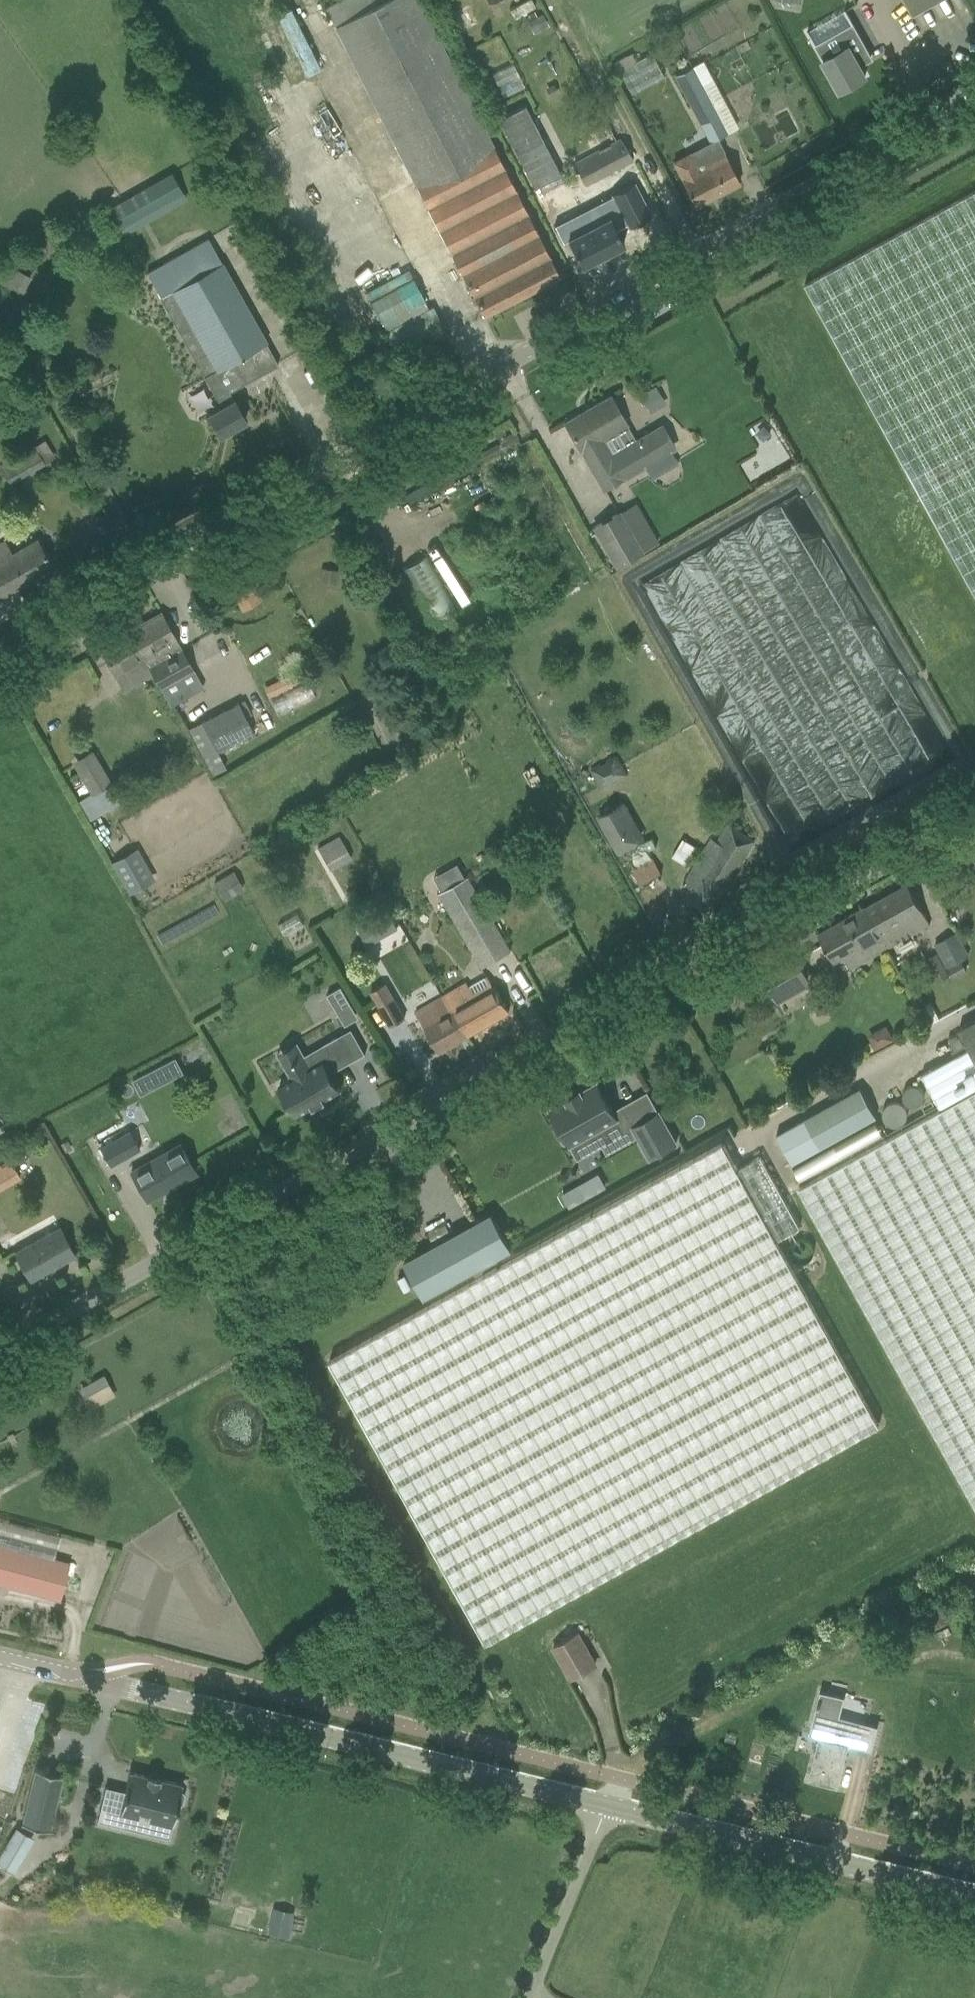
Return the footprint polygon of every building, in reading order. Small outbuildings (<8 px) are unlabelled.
[(560,276),(420,0),(339,0),(328,6),(338,24),(337,25),(485,315),(560,276)] [(510,9),(514,17),(536,6),(532,0),(526,0),(510,9)] [(909,16),(938,2),(941,0),(901,0),(909,16)] [(291,3),(276,10),(303,73),(319,66),(291,3)] [(461,32),(480,23),(472,7),(453,16),(461,32)] [(534,33),(549,26),(543,13),(538,16),(531,19),(528,21),(534,33)] [(860,62),(873,55),(855,23),(817,45),(826,60),(825,60),(842,89),(867,75),(860,62)] [(653,51),(635,59),(632,52),(616,59),(630,90),(664,74),(653,51)] [(504,94),(524,83),(513,62),(492,73),(504,94)] [(710,142),(736,127),(715,87),(707,91),(693,64),(674,74),(710,142)] [(620,136),(574,161),(586,185),(634,160),(620,136)] [(673,161),(696,205),(740,182),(722,150),(704,160),(708,167),(701,171),(691,151),(673,161)] [(171,173),(150,185),(111,207),(121,227),(161,204),(182,192),(171,173)] [(555,225),(564,242),(568,239),(582,265),(624,243),(618,231),(629,225),(630,226),(651,215),(633,182),(613,193),(614,194),(555,225)] [(805,284),(974,593),(974,191),(805,284)] [(209,413),(221,434),(246,420),(230,392),(277,365),(265,343),(266,342),(222,262),(209,237),(147,272),(160,298),(165,296),(206,376),(204,377),(220,407),(209,413)] [(22,290),(31,275),(10,262),(1,278),(22,290)] [(408,269),(365,291),(386,330),(390,328),(388,341),(394,352),(444,326),(433,305),(429,308),(408,269)] [(58,360),(53,352),(46,356),(51,364),(58,360)] [(641,395),(651,412),(667,403),(657,385),(641,395)] [(612,454),(603,438),(628,423),(611,396),(565,422),(581,450),(582,450),(604,488),(623,477),(623,475),(673,447),(660,425),(612,454)] [(515,430),(504,436),(508,443),(519,437),(515,430)] [(10,484),(56,458),(46,438),(0,464),(0,465),(10,484)] [(620,512),(612,517),(595,526),(617,566),(643,552),(620,512)] [(143,529),(147,516),(137,513),(133,527),(143,529)] [(18,587),(53,567),(38,540),(12,554),(5,541),(0,544),(0,597),(18,587)] [(431,626),(457,611),(427,555),(400,570),(431,626)] [(322,567),(320,581),(336,584),(338,569),(322,567)] [(229,588),(238,603),(243,612),(261,601),(248,577),(229,588)] [(186,655),(162,612),(149,620),(155,630),(148,634),(153,643),(142,650),(146,658),(171,704),(202,688),(192,671),(194,670),(186,655)] [(149,620),(101,648),(111,665),(116,674),(146,658),(142,650),(153,643),(148,634),(155,630),(149,620)] [(202,720),(217,750),(254,732),(238,701),(202,720)] [(119,802),(109,784),(112,782),(92,749),(72,761),(91,793),(79,800),(90,819),(119,802)] [(600,764),(600,763),(589,770),(601,790),(611,784),(610,782),(616,779),(618,781),(629,775),(616,754),(606,760),(606,761),(600,764)] [(599,818),(618,851),(639,839),(631,825),(635,822),(624,804),(599,818)] [(709,913),(749,850),(754,841),(729,826),(719,843),(711,838),(683,884),(690,888),(684,898),(709,913)] [(338,834),(318,845),(331,870),(352,858),(338,834)] [(137,847),(111,862),(129,895),(156,880),(137,847)] [(640,885),(662,873),(653,857),(651,859),(650,857),(631,868),(640,885)] [(440,891),(483,966),(512,950),(468,875),(440,891)] [(912,891),(908,883),(864,908),(887,949),(930,924),(912,891)] [(864,908),(818,933),(834,961),(843,955),(851,969),(887,949),(864,908)] [(376,918),(385,934),(397,927),(389,912),(376,918)] [(948,966),(970,954),(958,932),(936,944),(948,966)] [(937,952),(925,958),(942,989),(955,983),(937,952)] [(762,974),(772,991),(775,996),(809,977),(796,955),(762,974)] [(948,968),(953,978),(967,971),(962,960),(948,968)] [(453,1011),(467,1036),(509,1012),(494,984),(492,987),(487,978),(470,988),(467,983),(441,997),(450,1013),(453,1011)] [(371,990),(391,1026),(406,1016),(386,981),(371,990)] [(341,1017),(355,1009),(341,986),(328,994),(341,1017)] [(416,1012),(439,1052),(467,1036),(453,1011),(450,1013),(441,997),(416,1012)] [(960,1027),(970,1045),(974,1055),(974,1018),(960,1027)] [(886,1024),(868,1035),(876,1049),(894,1039),(886,1024)] [(964,1043),(957,1031),(949,1036),(955,1047),(964,1043)] [(311,1067),(305,1055),(286,1066),(292,1078),(280,1084),(297,1115),(313,1106),(314,1107),(325,1101),(324,1099),(340,1090),(331,1073),(353,1060),(339,1035),(324,1044),(331,1056),(311,1067)] [(970,1045),(922,1072),(940,1105),(974,1086),(974,1055),(970,1045)] [(175,1057),(160,1065),(168,1080),(183,1073),(175,1057)] [(567,1100),(551,1109),(562,1129),(558,1131),(564,1144),(569,1141),(578,1158),(625,1132),(598,1083),(581,1092),(580,1090),(566,1098),(567,1100)] [(974,1499),(974,1086),(940,1105),(799,1184),(974,1499)] [(862,1087),(805,1119),(776,1135),(793,1164),(878,1116),(862,1087)] [(633,1126),(651,1157),(677,1143),(659,1111),(633,1126)] [(136,1151),(140,1148),(129,1129),(100,1145),(111,1165),(116,1162),(136,1151)] [(735,1161),(745,1155),(736,1138),(725,1143),(735,1161)] [(72,1148),(67,1140),(61,1144),(65,1152),(72,1148)] [(132,1171),(147,1199),(196,1172),(180,1144),(132,1171)] [(777,1240),(800,1227),(761,1157),(738,1170),(723,1144),(425,1310),(331,1363),(488,1645),(880,1426),(777,1240)] [(21,1177),(9,1158),(4,1161),(0,1164),(0,1190),(21,1177)] [(607,1187),(602,1178),(592,1184),(597,1193),(607,1187)] [(574,1186),(562,1193),(570,1207),(582,1200),(574,1186)] [(492,1212),(404,1261),(424,1297),(512,1249),(492,1212)] [(76,1255),(66,1238),(59,1225),(14,1250),(31,1280),(76,1255)] [(81,1385),(91,1406),(116,1394),(105,1373),(81,1385)] [(31,1385),(28,1398),(41,1401),(43,1388),(31,1385)] [(66,1579),(71,1563),(54,1558),(61,1535),(0,1519),(0,1583),(1,1583),(1,1584),(3,1584),(3,1583),(16,1587),(16,1588),(17,1588),(18,1587),(31,1591),(30,1591),(32,1592),(32,1591),(45,1595),(47,1596),(47,1595),(61,1599),(66,1579)] [(553,1648),(571,1681),(599,1666),(581,1633),(553,1648)] [(810,1735),(820,1738),(809,1780),(838,1787),(850,1744),(872,1750),(879,1725),(864,1721),(840,1715),(844,1698),(822,1692),(810,1735)] [(23,1824),(50,1830),(63,1776),(36,1769),(23,1824)] [(184,1794),(181,1790),(182,1784),(160,1779),(160,1777),(148,1774),(148,1776),(130,1771),(125,1791),(106,1786),(98,1820),(123,1827),(134,1816),(172,1825),(177,1805),(182,1803),(184,1794)] [(15,1870),(33,1834),(13,1825),(0,1852),(0,1863),(15,1870)] [(273,1907),(268,1934),(289,1938),(294,1912),(273,1907)]
